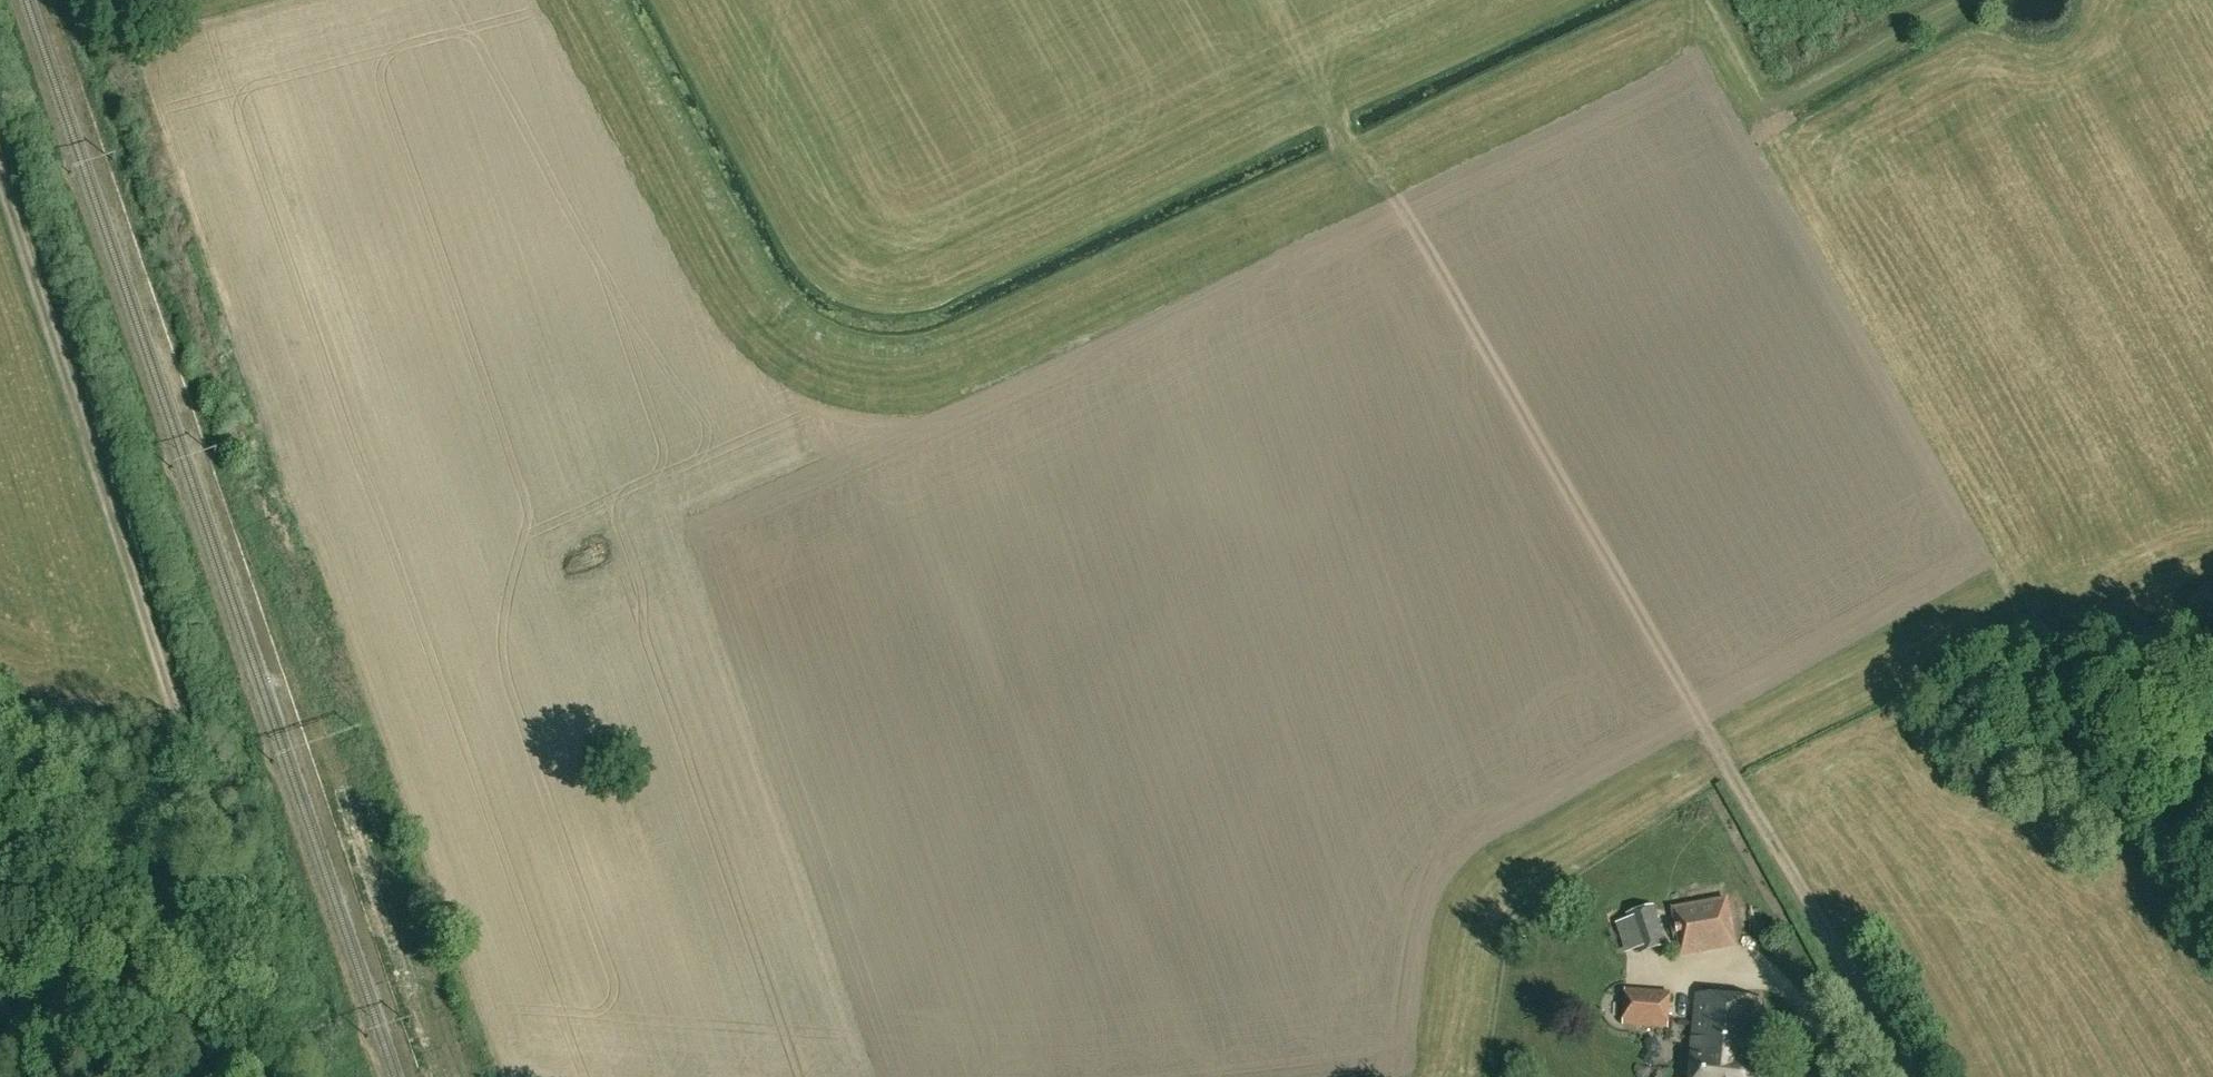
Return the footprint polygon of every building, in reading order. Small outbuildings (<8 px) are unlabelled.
[(1738,948),(1730,903),(1676,913),(1684,958),(1738,948)] [(1638,966),(1680,950),(1669,922),(1627,937),(1638,966)] [(1673,995),(1628,991),(1625,1025),(1670,1029),(1673,995)] [(1764,1005),(1701,998),(1692,1076),(1756,1076),(1764,1005)] [(48,1076),(39,1065),(25,1076),(47,1076),(48,1076)]
